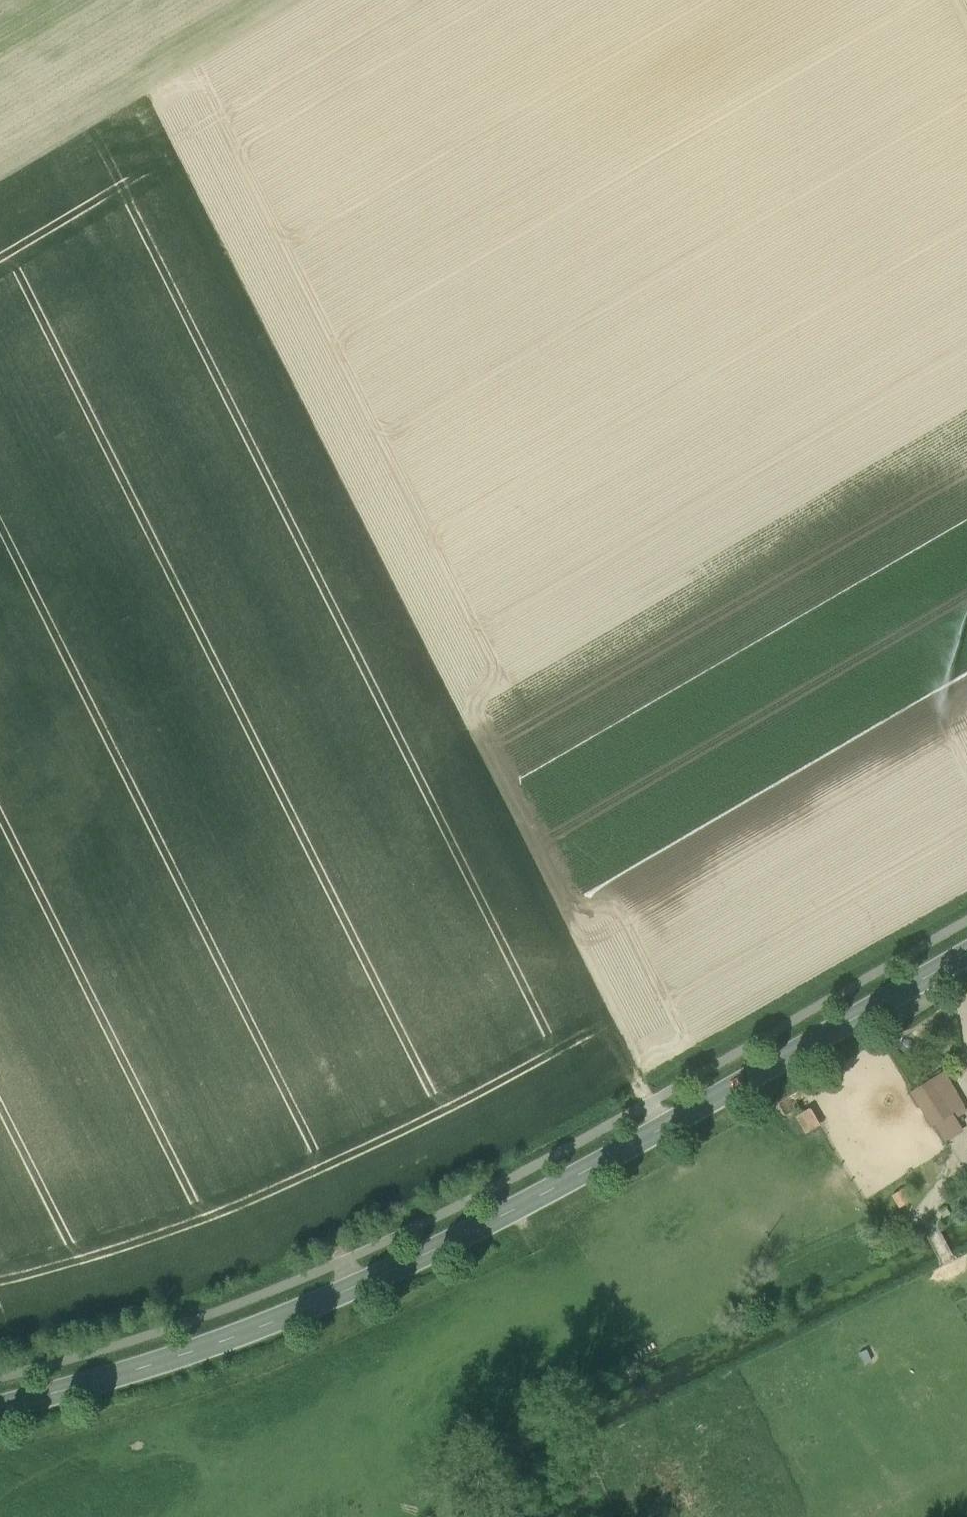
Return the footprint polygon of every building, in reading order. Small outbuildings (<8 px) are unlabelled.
[(942,1072),(931,1079),(946,1102),(952,1098),(958,1109),(952,1113),(955,1117),(966,1110),(942,1072)] [(931,1079),(911,1091),(932,1126),(934,1125),(943,1139),(961,1128),(955,1117),(952,1113),(958,1109),(952,1098),(946,1102),(931,1079)] [(821,1142),(804,1112),(785,1123),(803,1153),(821,1142)] [(911,1203),(903,1191),(894,1197),(901,1209),(911,1203)] [(945,1208),(940,1211),(943,1217),(949,1213),(945,1208)]
